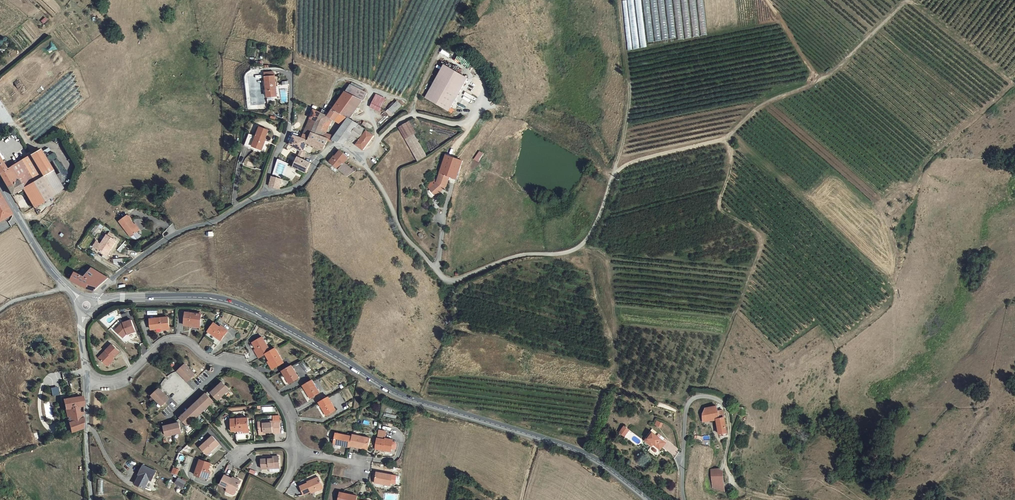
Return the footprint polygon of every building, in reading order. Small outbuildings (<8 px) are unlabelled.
[(633,49),(640,48),(646,47),(641,0),(628,0),(633,49)] [(276,85),(275,73),(274,72),(265,73),(267,97),(275,96),(274,85),(276,85)] [(477,88),(455,72),(434,102),(455,117),(477,88)] [(349,118),(361,103),(366,96),(352,84),(326,117),(320,114),(311,132),(320,136),(323,131),(319,129),(321,126),(324,127),(326,125),(328,126),(333,121),(342,128),(349,118)] [(374,97),(370,108),(381,112),(385,101),(374,97)] [(387,108),(390,114),(402,106),(399,101),(387,108)] [(309,137),(311,132),(320,114),(313,110),(303,133),(309,137)] [(335,136),(334,138),(331,141),(344,145),(346,142),(351,145),(356,145),(363,150),(373,137),(364,132),(357,127),(358,125),(349,118),(342,128),(335,136)] [(407,124),(399,128),(422,170),(429,165),(407,124)] [(273,129),(266,126),(261,135),(256,132),(250,144),(257,147),(258,144),(265,148),(270,138),(269,138),(273,129)] [(323,131),(320,136),(328,140),(331,141),(334,138),(332,137),(323,131)] [(302,151),(305,143),(306,141),(314,144),(314,146),(322,150),(324,148),(328,140),(320,136),(311,132),(309,137),(303,133),(300,138),(295,135),(290,146),(300,150),(302,151)] [(21,191),(26,199),(33,209),(56,194),(61,188),(51,171),(38,149),(6,172),(0,163),(0,162),(0,176),(7,189),(16,183),(21,191)] [(342,153),(349,159),(352,155),(346,149),(342,153)] [(480,150),(474,159),(478,162),(484,153),(480,150)] [(333,164),(340,169),(345,163),(349,159),(342,153),(333,164)] [(304,174),(309,164),(300,159),(297,158),(294,164),(292,163),(290,167),(304,174)] [(350,175),(354,171),(345,163),(340,169),(348,177),(350,175)] [(447,163),(441,181),(453,185),(459,186),(464,168),(447,163)] [(273,177),(269,186),(278,189),(282,180),(273,176),(273,177)] [(453,185),(441,181),(439,192),(432,198),(438,205),(447,197),(449,194),(450,194),(453,185)] [(7,189),(12,197),(21,191),(16,183),(7,189)] [(10,218),(0,202),(0,224),(10,218)] [(139,229),(127,214),(119,221),(131,236),(139,229)] [(105,256),(115,241),(106,236),(96,250),(105,256)] [(78,275),(75,274),(71,280),(90,291),(97,291),(98,290),(108,280),(93,269),(90,272),(83,268),(78,275)] [(191,315),(176,315),(175,327),(181,327),(181,325),(191,326),(191,315)] [(135,331),(132,319),(124,322),(123,321),(115,329),(123,337),(125,334),(125,332),(127,332),(128,333),(135,331)] [(163,321),(149,319),(148,329),(156,330),(156,332),(161,333),(163,321)] [(213,330),(214,328),(211,326),(210,328),(204,324),(198,332),(209,340),(215,332),(213,330)] [(253,350),(251,350),(253,354),(260,350),(264,347),(257,334),(247,339),(253,350)] [(112,344),(98,355),(103,363),(118,352),(112,344)] [(260,350),(267,363),(273,360),(271,356),(275,353),(270,344),(264,347),(260,350)] [(284,379),(295,373),(288,361),(277,368),(284,379)] [(304,361),(300,364),(306,373),(311,370),(304,361)] [(173,364),(167,370),(177,380),(179,379),(184,374),(173,364)] [(304,394),(314,389),(306,377),(297,382),(304,394)] [(217,379),(207,389),(214,396),(224,385),(217,379)] [(154,384),(147,390),(158,400),(163,395),(162,392),(154,384)] [(58,386),(51,388),(53,396),(60,395),(58,386)] [(201,389),(192,398),(200,405),(209,396),(201,389)] [(322,392),(313,398),(321,410),(330,405),(322,392)] [(66,434),(82,428),(83,411),(80,394),(62,399),(67,428),(65,429),(66,434)] [(196,410),(200,405),(192,398),(188,403),(196,410)] [(186,419),(196,410),(188,403),(179,412),(186,419)] [(702,420),(715,417),(718,433),(726,431),(722,410),(716,411),(715,406),(705,407),(701,414),(702,420)] [(396,419),(397,410),(385,408),(383,417),(396,419)] [(246,410),(229,410),(229,421),(239,421),(240,422),(246,422),(246,410)] [(270,414),(256,415),(256,425),(269,425),(270,427),(276,427),(276,416),(270,416),(270,414)] [(656,418),(649,415),(647,419),(654,423),(656,418)] [(177,418),(163,424),(167,434),(181,427),(177,418)] [(622,424),(616,421),(611,427),(617,431),(622,424)] [(373,426),(372,433),(380,435),(381,433),(382,427),(373,426)] [(336,437),(335,439),(345,441),(345,440),(347,430),(331,427),(329,436),(336,437)] [(365,431),(347,427),(347,430),(345,440),(354,441),(354,438),(363,440),(365,431)] [(643,427),(642,429),(655,441),(657,439),(643,427)] [(649,447),(655,441),(642,429),(635,437),(642,443),(643,441),(649,447)] [(210,430),(198,440),(204,448),(216,438),(210,430)] [(372,433),(370,444),(378,446),(379,444),(386,445),(387,443),(388,436),(388,435),(381,433),(380,435),(372,433)] [(269,451),(259,452),(260,460),(271,460),(271,458),(276,458),(275,450),(269,450),(269,451)] [(207,457),(198,454),(194,469),(203,472),(207,457)] [(147,463),(133,459),(130,467),(132,467),(129,478),(140,481),(143,471),(144,472),(147,463)] [(712,467),(713,480),(725,480),(723,469),(719,466),(712,467)] [(171,473),(177,475),(180,469),(174,467),(171,473)] [(387,471),(372,468),(370,478),(386,481),(387,471)] [(231,474),(220,470),(216,479),(227,484),(228,483),(232,485),(237,475),(231,473),(231,474)] [(315,473),(296,481),(299,490),(308,486),(309,488),(312,487),(312,485),(315,484),(314,480),(317,478),(315,473)] [(179,477),(175,483),(182,488),(187,482),(179,477)] [(334,499),(338,499),(352,499),(352,495),(353,492),(336,489),(334,499)]
